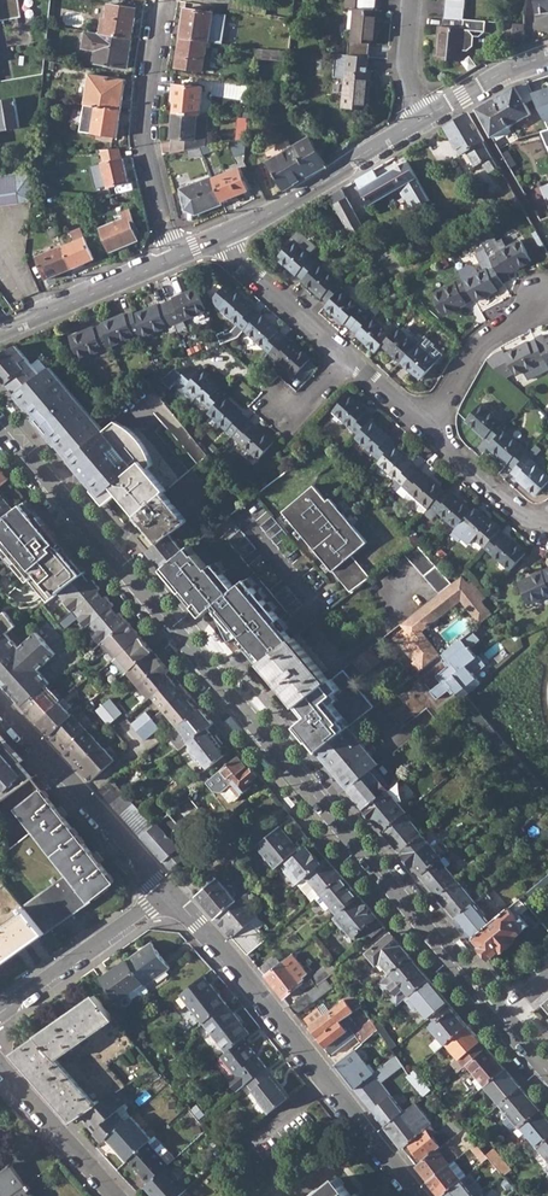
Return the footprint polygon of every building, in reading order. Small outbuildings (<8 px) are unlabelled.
[(22,17),(19,0),(0,0),(0,21),(22,17)] [(370,56),(371,42),(377,43),(380,10),(377,9),(377,0),(356,0),(349,54),(370,56)] [(464,19),(466,0),(467,0),(445,0),(443,17),(464,19)] [(547,12),(547,0),(536,0),(539,13),(547,12)] [(101,33),(133,38),(137,9),(109,5),(107,19),(104,18),(101,33)] [(208,42),(210,42),(215,13),(186,8),(181,38),(208,42)] [(438,26),(435,62),(461,64),(462,52),(466,53),(472,48),(474,39),(469,31),(484,33),(485,21),(464,19),(443,17),(442,26),(438,26)] [(503,23),(501,44),(523,37),(525,25),(503,23)] [(94,63),(129,68),(133,38),(101,33),(86,31),(84,49),(96,51),(94,63)] [(176,67),(204,71),(208,42),(181,38),(176,67)] [(290,52),(259,49),(259,50),(258,58),(289,61),(290,52)] [(343,108),(369,110),(372,72),(368,72),(370,56),(349,54),(348,70),(346,70),(343,108)] [(466,73),(474,68),(469,59),(461,64),(466,73)] [(97,106),(122,110),(127,80),(91,75),(86,104),(97,106)] [(541,99),(547,97),(547,76),(525,84),(530,97),(540,94),(541,99)] [(221,95),(245,97),(247,85),(223,83),(221,95)] [(199,114),(201,114),(203,88),(174,85),(173,98),(175,98),(174,112),(199,114)] [(496,98),(513,126),(532,114),(517,87),(496,98)] [(0,131),(21,127),(15,97),(0,99),(0,128),(0,131)] [(478,109),(494,137),(513,126),(496,98),(478,109)] [(122,110),(97,106),(93,133),(117,137),(122,110)] [(174,112),(172,137),(171,153),(201,147),(201,140),(197,139),(198,127),(199,114),(174,112)] [(206,128),(207,115),(201,114),(199,114),(198,127),(206,128)] [(484,161),(491,173),(500,167),(469,114),(446,127),(472,169),(484,161)] [(268,161),(284,190),(326,166),(315,147),(310,138),(299,121),(294,124),(296,128),(295,129),(303,141),(268,161)] [(310,138),(315,147),(331,137),(326,128),(310,138)] [(517,132),(520,138),(534,134),(533,129),(530,130),(528,128),(517,132)] [(233,141),(235,156),(245,154),(247,138),(233,141)] [(201,147),(203,154),(213,151),(211,145),(201,147)] [(103,163),(109,186),(129,182),(124,158),(122,159),(120,148),(102,150),(105,163),(103,163)] [(363,194),(371,205),(399,189),(405,199),(408,198),(418,209),(430,201),(408,162),(378,180),(373,170),(350,184),(357,197),(363,194)] [(240,168),(213,178),(223,204),(232,200),(231,198),(249,191),(240,168)] [(34,199),(35,190),(36,175),(36,170),(0,176),(0,205),(34,199)] [(35,190),(41,191),(43,176),(36,175),(35,190)] [(193,207),(196,215),(223,204),(213,178),(212,177),(180,189),(185,211),(193,207)] [(330,195),(351,234),(363,228),(342,188),(330,195)] [(405,199),(412,212),(418,209),(408,198),(405,199)] [(101,228),(111,252),(139,240),(133,226),(136,225),(132,215),(101,228)] [(49,229),(53,238),(58,236),(55,226),(49,229)] [(63,247),(72,268),(95,259),(82,228),(73,232),(76,241),(66,245),(63,237),(60,238),(63,247)] [(299,235),(278,258),(298,275),(299,274),(304,279),(318,263),(312,258),(317,252),(299,235)] [(495,266),(501,276),(508,273),(508,274),(531,263),(521,242),(490,257),(495,266)] [(72,268),(63,247),(37,258),(46,279),(72,268)] [(474,298),(476,302),(499,290),(498,288),(505,285),(501,276),(495,266),(490,257),(486,250),(478,254),(477,255),(482,265),(485,264),(487,270),(485,271),(479,274),(476,269),(470,265),(459,270),(464,279),(465,281),(474,298)] [(325,297),(330,302),(341,289),(344,286),(318,263),(304,279),(303,280),(323,298),(325,297)] [(467,302),(474,298),(465,281),(464,279),(434,294),(444,314),(468,303),(467,302)] [(213,300),(246,330),(259,314),(254,309),(255,308),(228,284),(213,300)] [(165,303),(174,323),(189,316),(205,310),(196,288),(173,298),(173,300),(165,303)] [(346,323),(351,327),(365,311),(341,289),(330,302),(326,306),(345,324),(346,323)] [(14,312),(10,304),(0,290),(0,319),(12,313),(14,312)] [(22,299),(10,304),(14,312),(21,309),(24,304),(22,299)] [(141,331),(142,336),(174,323),(165,303),(158,306),(157,304),(133,314),(141,331)] [(356,334),(376,351),(383,344),(391,335),(372,317),(379,310),(372,303),(365,311),(351,327),(357,333),(356,334)] [(101,325),(109,344),(141,331),(133,314),(132,312),(125,315),(124,314),(101,323),(101,325)] [(246,330),(271,352),(285,336),(279,331),(280,330),(260,313),(259,314),(246,330)] [(69,336),(77,356),(109,344),(101,325),(93,328),(92,327),(69,336)] [(383,344),(402,362),(417,345),(398,327),(391,335),(383,344)] [(230,330),(221,334),(224,341),(236,337),(230,330)] [(221,333),(215,335),(219,343),(224,341),(221,334),(221,333)] [(546,340),(543,335),(537,338),(537,340),(547,361),(547,340),(546,340)] [(271,352),(297,375),(310,360),(312,358),(292,341),(291,342),(285,336),(271,352)] [(425,336),(417,345),(437,363),(445,354),(425,336)] [(529,380),(547,370),(547,361),(537,340),(531,344),(530,342),(506,354),(505,350),(495,355),(489,362),(506,378),(516,373),(517,374),(525,370),(529,380)] [(7,383),(16,394),(28,385),(41,374),(16,345),(10,348),(0,356),(0,375),(7,383)] [(422,380),(437,363),(417,345),(402,362),(422,380)] [(317,366),(310,360),(297,375),(304,381),(317,366)] [(16,394),(108,503),(119,494),(137,515),(167,490),(149,469),(154,465),(153,461),(148,449),(141,439),(129,428),(117,422),(105,431),(51,366),(41,374),(28,385),(16,394)] [(221,387),(202,369),(199,373),(190,366),(182,375),(175,368),(161,379),(171,388),(174,383),(193,401),(198,396),(212,409),(223,396),(226,393),(220,388),(221,387)] [(333,410),(359,433),(371,419),(372,417),(366,412),(368,411),(348,393),(333,410)] [(208,413),(233,436),(247,420),(241,415),(242,413),(223,396),(212,409),(208,413)] [(487,437),(492,442),(503,430),(507,426),(482,404),(467,420),(486,438),(487,437)] [(356,436),(381,459),(393,445),(395,443),(389,437),(390,436),(371,419),(359,433),(356,436)] [(233,436),(258,458),(273,441),(253,423),(252,425),(247,420),(233,436)] [(509,463),(514,468),(526,456),(529,453),(503,430),(492,442),(488,446),(507,464),(509,463)] [(398,491),(404,485),(418,469),(412,464),(413,462),(393,445),(381,459),(378,461),(397,478),(391,485),(398,491)] [(526,456),(514,468),(511,471),(517,477),(516,478),(535,496),(547,481),(547,476),(526,456)] [(137,515),(160,542),(171,533),(172,532),(218,499),(193,468),(167,490),(137,515)] [(8,479),(0,469),(0,486),(8,479)] [(445,491),(426,473),(425,475),(418,469),(404,485),(398,491),(424,515),(432,505),(445,491)] [(327,499),(315,484),(283,510),(351,591),(371,576),(353,554),(368,542),(331,498),(327,499)] [(432,505),(457,528),(460,525),(473,511),(453,494),(452,495),(446,490),(445,491),(432,505)] [(3,518),(15,509),(0,491),(0,520),(3,518)] [(3,525),(15,515),(21,523),(36,512),(26,500),(15,509),(3,518),(0,520),(0,522),(3,525)] [(481,515),(474,509),(473,511),(460,525),(457,528),(451,534),(459,541),(463,537),(470,544),(475,538),(486,548),(500,532),(501,531),(482,514),(481,515)] [(33,548),(35,552),(56,536),(40,517),(26,528),(21,523),(15,515),(3,525),(13,538),(19,533),(27,543),(24,545),(29,551),(33,548)] [(507,537),(500,532),(486,548),(511,571),(527,554),(508,536),(507,537)] [(185,550),(171,533),(160,542),(149,551),(163,568),(166,566),(181,554),(185,550)] [(56,536),(35,552),(46,566),(68,550),(56,536)] [(403,553),(439,594),(452,583),(430,558),(416,543),(403,553)] [(209,568),(191,545),(185,550),(181,554),(166,566),(179,582),(205,614),(214,607),(228,624),(232,621),(265,661),(293,638),(279,621),(281,619),(248,578),(236,587),(216,563),(209,568)] [(40,569),(46,566),(35,552),(30,556),(40,569)] [(70,553),(36,578),(45,591),(59,582),(64,588),(82,573),(85,571),(70,553)] [(1,578),(5,584),(18,575),(17,573),(22,569),(20,567),(22,565),(21,563),(1,578)] [(529,603),(547,594),(547,583),(543,571),(519,582),(529,603)] [(71,610),(95,590),(99,587),(91,578),(88,581),(82,573),(64,588),(57,593),(71,610)] [(405,642),(424,666),(438,656),(441,653),(422,630),(445,612),(444,610),(460,597),(481,621),(492,612),(462,575),(452,583),(439,594),(401,623),(406,629),(412,636),(409,639),(405,642)] [(42,594),(45,591),(36,578),(31,582),(42,594)] [(95,590),(71,610),(72,611),(97,592),(95,590)] [(85,627),(110,607),(113,605),(106,595),(102,598),(97,592),(72,611),(85,627)] [(104,641),(128,622),(120,612),(116,615),(110,607),(85,627),(100,644),(104,641)] [(104,641),(118,657),(141,638),(128,622),(104,641)] [(446,662),(449,665),(438,675),(444,682),(477,655),(470,647),(481,638),(472,628),(443,652),(449,660),(446,662)] [(403,632),(409,639),(412,636),(406,629),(403,632)] [(24,705),(48,686),(51,683),(39,669),(57,653),(37,631),(19,648),(6,632),(0,637),(0,679),(24,705)] [(263,661),(298,706),(330,680),(324,673),(328,669),(300,633),(293,638),(265,661),(263,661)] [(153,652),(141,638),(118,657),(113,661),(124,674),(127,672),(150,654),(153,652)] [(356,659),(366,673),(374,666),(364,653),(356,659)] [(127,672),(138,685),(163,664),(158,658),(155,660),(150,654),(127,672)] [(242,661),(250,671),(260,664),(251,654),(242,661)] [(477,655),(444,682),(433,691),(439,698),(450,689),(453,693),(456,690),(462,698),(467,695),(482,682),(475,674),(487,665),(478,654),(477,655)] [(138,685),(149,699),(151,696),(171,680),(165,674),(169,671),(163,664),(138,685)] [(151,696),(162,709),(185,691),(180,684),(176,687),(171,680),(151,696)] [(316,726),(324,735),(349,713),(334,695),(338,692),(332,685),(302,710),(310,719),(316,726)] [(24,705),(39,723),(61,702),(48,686),(24,705)] [(162,709),(177,727),(196,711),(187,700),(191,697),(185,691),(162,709)] [(467,695),(462,698),(468,705),(472,702),(467,695)] [(103,702),(116,717),(122,712),(110,696),(103,702)] [(39,723),(48,733),(72,714),(61,702),(39,723)] [(96,708),(108,723),(109,722),(116,717),(103,702),(96,708)] [(377,719),(385,714),(379,704),(371,709),(377,719)] [(170,732),(181,747),(206,727),(212,722),(200,708),(196,711),(177,727),(170,732)] [(130,722),(137,730),(152,718),(144,710),(130,722)] [(475,716),(487,731),(493,726),(481,712),(475,716)] [(48,733),(50,735),(73,715),(72,714),(48,733)] [(62,740),(68,746),(87,729),(73,715),(50,735),(58,744),(62,740)] [(137,730),(144,739),(150,735),(158,727),(152,718),(137,730)] [(307,733),(316,726),(310,719),(301,726),(307,733)] [(349,726),(318,752),(349,789),(369,773),(380,764),(372,754),(378,750),(375,745),(369,750),(349,726)] [(198,756),(208,767),(226,753),(206,727),(181,747),(180,747),(183,751),(189,746),(192,749),(190,751),(193,755),(192,756),(195,759),(198,756)] [(76,755),(81,761),(100,744),(87,729),(68,746),(63,749),(72,759),(76,755)] [(493,738),(500,745),(505,741),(499,733),(493,738)] [(20,785),(32,776),(19,762),(23,759),(0,734),(0,800),(20,785)] [(82,770),(91,780),(114,760),(100,744),(81,761),(86,767),(82,770)] [(221,782),(226,787),(222,790),(230,800),(234,800),(255,783),(253,779),(257,776),(240,755),(220,771),(226,778),(221,782)] [(349,789),(366,809),(388,790),(381,781),(378,784),(369,773),(349,789)] [(99,789),(111,802),(124,792),(112,779),(99,789)] [(23,907),(44,933),(91,900),(115,882),(43,790),(20,809),(35,829),(7,852),(40,895),(23,907)] [(366,809),(384,831),(405,812),(407,811),(388,790),(366,809)] [(111,802),(141,836),(154,825),(124,792),(111,802)] [(384,831),(401,851),(423,833),(405,812),(384,831)] [(141,836),(172,870),(181,862),(186,858),(171,841),(171,833),(178,827),(167,814),(154,825),(141,836)] [(255,845),(274,867),(298,847),(280,825),(255,845)] [(417,864),(424,873),(441,859),(443,857),(423,833),(401,851),(414,866),(417,864)] [(308,846),(289,862),(291,865),(285,871),(295,883),(305,874),(321,861),(308,846)] [(421,875),(439,896),(458,880),(447,867),(452,863),(445,855),(443,857),(441,859),(424,873),(421,875)] [(305,874),(315,886),(321,892),(341,875),(325,857),(321,861),(305,874)] [(328,902),(338,913),(358,896),(341,875),(321,892),(317,895),(316,897),(323,905),(328,902)] [(493,922),(474,938),(491,958),(515,938),(515,937),(529,924),(521,915),(523,912),(518,906),(525,900),(526,900),(547,882),(547,875),(493,922)] [(195,896),(215,918),(236,900),(216,879),(195,896)] [(439,896),(456,917),(475,900),(458,880),(439,896)] [(44,933),(23,907),(4,883),(0,886),(0,964),(44,933)] [(311,889),(317,895),(321,892),(315,886),(311,889)] [(232,936),(248,922),(258,914),(249,903),(251,901),(251,897),(246,892),(236,900),(215,918),(223,926),(232,936)] [(338,913),(335,915),(342,924),(352,936),(360,929),(369,939),(384,926),(358,896),(338,913)] [(456,917),(474,938),(493,922),(475,900),(456,917)] [(338,926),(342,924),(335,915),(332,918),(338,926)] [(232,936),(248,954),(265,940),(248,922),(232,936)] [(379,961),(389,973),(390,972),(409,956),(390,933),(366,953),(375,964),(379,961)] [(463,950),(467,947),(459,938),(457,940),(455,942),(463,950)] [(144,982),(147,985),(172,967),(152,940),(127,958),(144,982)] [(291,952),(265,974),(282,996),(301,982),(300,980),(303,978),(302,977),(307,973),(291,952)] [(409,956),(390,972),(389,973),(378,982),(383,989),(385,987),(390,988),(392,990),(392,996),(390,998),(396,1005),(405,997),(409,995),(428,978),(409,956)] [(118,1001),(144,982),(127,958),(102,978),(118,1001)] [(330,961),(310,977),(316,985),(323,980),(325,979),(336,970),(330,961)] [(181,995),(204,1024),(228,1005),(205,976),(181,995)] [(412,998),(428,1017),(447,1001),(428,978),(409,995),(405,997),(408,1001),(412,998)] [(331,988),(325,979),(323,980),(316,985),(294,1001),(289,1005),(296,1013),(331,988)] [(310,1025),(319,1036),(347,1014),(360,1004),(352,993),(329,1010),(325,1013),(319,1006),(304,1017),(308,1022),(310,1020),(313,1023),(310,1025)] [(14,1055),(74,1122),(81,1117),(119,1092),(128,1087),(110,1064),(136,1046),(95,996),(14,1055)] [(428,1017),(433,1023),(452,1007),(447,1001),(428,1017)] [(319,1006),(325,1013),(329,1010),(323,1003),(319,1006)] [(204,1024),(227,1053),(244,1039),(250,1034),(228,1005),(204,1024)] [(467,1024),(452,1007),(433,1023),(430,1025),(440,1037),(430,1045),(435,1051),(445,1043),(467,1024)] [(353,1021),(347,1014),(319,1036),(332,1052),(355,1034),(354,1032),(348,1025),(353,1021)] [(371,1019),(354,1032),(355,1034),(362,1043),(378,1029),(371,1019)] [(445,1043),(464,1066),(466,1064),(486,1047),(467,1024),(445,1043)] [(497,1037),(493,1041),(501,1050),(503,1048),(505,1046),(497,1037)] [(267,1068),(244,1039),(227,1053),(221,1058),(235,1076),(229,1082),(237,1093),(247,1085),(267,1068)] [(466,1064),(477,1077),(482,1081),(478,1085),(480,1087),(483,1085),(503,1067),(486,1047),(466,1064)] [(354,1087),(372,1072),(354,1049),(335,1063),(354,1087)] [(407,1075),(423,1095),(430,1089),(413,1069),(408,1073),(394,1053),(384,1061),(399,1082),(407,1075)] [(354,1087),(361,1095),(379,1081),(385,1076),(378,1067),(372,1072),(354,1087)] [(503,1067),(483,1085),(498,1104),(499,1103),(519,1086),(503,1067)] [(267,1068),(247,1085),(259,1100),(257,1102),(269,1116),(291,1099),(267,1068)] [(392,1096),(379,1081),(361,1095),(384,1125),(403,1110),(399,1105),(392,1096)] [(499,1103),(519,1125),(538,1108),(519,1086),(499,1103)] [(81,1117),(104,1143),(108,1138),(127,1122),(119,1112),(128,1103),(119,1092),(81,1117)] [(396,1092),(392,1096),(399,1105),(404,1102),(396,1092)] [(433,1122),(416,1101),(406,1108),(403,1110),(384,1125),(401,1147),(409,1141),(423,1129),(426,1127),(433,1122)] [(538,1108),(519,1125),(525,1131),(537,1146),(547,1136),(547,1120),(538,1108)] [(127,1122),(108,1138),(129,1162),(149,1143),(153,1140),(132,1117),(127,1122)] [(525,1131),(519,1125),(514,1129),(520,1135),(525,1131)] [(409,1141),(423,1159),(437,1147),(440,1144),(426,1127),(423,1129),(409,1141)] [(457,1131),(470,1147),(476,1142),(466,1131),(463,1127),(457,1131)] [(547,1158),(547,1136),(537,1146),(547,1158)] [(153,1140),(149,1143),(158,1153),(165,1146),(156,1137),(153,1140)] [(457,1157),(445,1141),(440,1144),(437,1147),(423,1159),(416,1164),(428,1180),(450,1163),(455,1159),(457,1157)] [(470,1147),(483,1162),(488,1157),(486,1154),(476,1142),(470,1147)] [(129,1162),(149,1184),(168,1167),(176,1160),(169,1153),(163,1158),(158,1153),(149,1143),(129,1162)] [(511,1169),(493,1148),(486,1154),(488,1157),(493,1163),(503,1174),(504,1175),(511,1169)] [(450,1163),(462,1178),(467,1174),(455,1159),(450,1163)] [(440,1195),(462,1178),(450,1163),(428,1180),(440,1195)] [(29,1193),(33,1190),(31,1186),(28,1188),(12,1165),(0,1174),(0,1195),(31,1195),(29,1193)] [(152,1195),(182,1195),(188,1190),(168,1167),(149,1184),(145,1188),(152,1195)] [(499,1177),(511,1190),(514,1187),(504,1175),(503,1174),(499,1177)] [(338,1178),(315,1195),(352,1195),(338,1178)] [(462,1178),(440,1195),(441,1195),(475,1195),(462,1178)]
